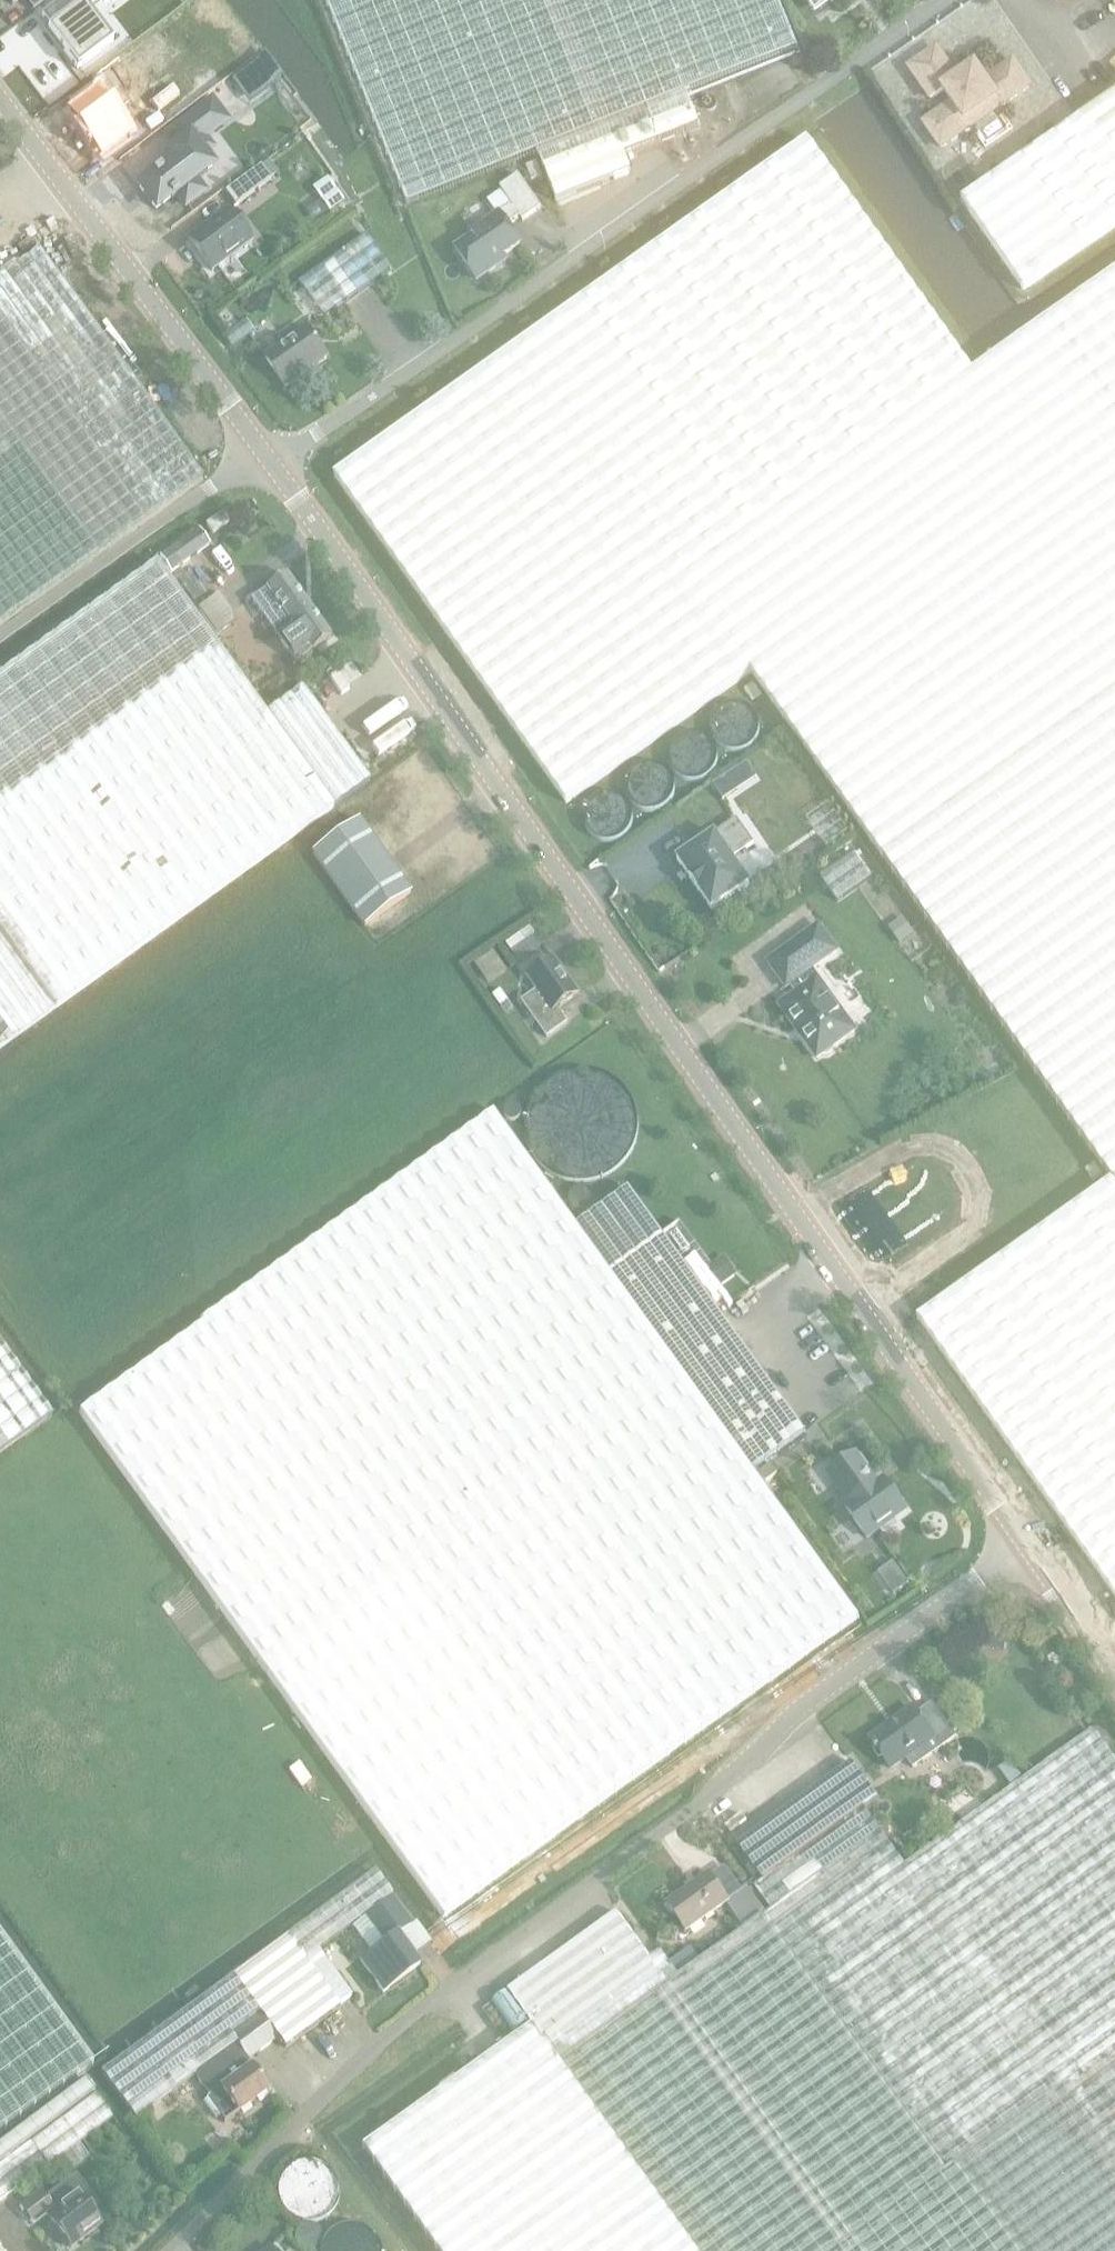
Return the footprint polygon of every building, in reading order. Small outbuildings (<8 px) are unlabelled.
[(33,10),(47,0),(25,0),(33,10)] [(41,15),(51,28),(48,30),(62,49),(77,69),(113,43),(87,9),(100,0),(61,0),(41,15)] [(408,206),(538,154),(545,171),(693,111),(686,94),(797,50),(777,0),(325,0),(408,206)] [(926,124),(942,148),(1030,87),(1013,63),(985,83),(975,68),(958,80),(937,50),(911,68),(932,100),(945,91),(954,104),(926,124)] [(263,56),(256,62),(273,85),(281,79),(263,56)] [(124,122),(100,92),(71,113),(103,156),(125,140),(116,129),(124,122)] [(1092,243),(1114,227),(1114,95),(962,201),(1024,290),(1092,243)] [(152,175),(137,187),(155,208),(169,197),(170,198),(176,193),(184,203),(201,189),(193,178),(209,165),(199,152),(207,145),(200,136),(222,118),(207,99),(166,132),(176,144),(165,153),(171,161),(159,170),(158,168),(151,174),(152,175)] [(693,111),(545,171),(557,202),(631,173),(625,156),(700,126),(693,111)] [(335,476),(567,804),(752,673),(792,729),(806,749),(865,832),(1028,1061),(1113,1181),(918,1319),(1114,1596),(1114,274),(1092,290),(1001,355),(976,373),(810,139),(335,476)] [(225,190),(235,204),(271,177),(260,163),(225,190)] [(537,164),(527,169),(533,182),(543,177),(537,164)] [(456,250),(477,280),(495,267),(492,263),(520,244),(507,226),(520,217),(522,221),(541,208),(518,175),(500,188),(512,206),(480,227),(483,232),(456,250)] [(329,180),(314,190),(331,213),(346,203),(329,180)] [(489,198),(477,206),(487,220),(499,212),(489,198)] [(188,237),(212,269),(251,239),(228,207),(214,218),(214,219),(205,225),(188,237)] [(301,282),(326,318),(391,271),(366,236),(301,282)] [(0,276),(0,622),(203,476),(130,375),(39,248),(0,276)] [(248,320),(225,336),(234,349),(256,333),(248,320)] [(287,386),(328,359),(308,329),(267,356),(287,386)] [(204,524),(207,528),(211,534),(228,522),(221,512),(204,524)] [(160,559),(170,574),(210,545),(199,530),(160,559)] [(333,809),(266,717),(151,560),(0,668),(0,1049),(124,959),(333,809)] [(190,573),(179,581),(194,602),(206,594),(190,573)] [(261,632),(268,627),(293,663),(329,639),(284,575),(249,600),(258,613),(251,618),(261,632)] [(220,592),(200,606),(218,632),(238,618),(220,592)] [(303,691),(266,717),(333,809),(369,783),(303,691)] [(729,776),(714,786),(722,798),(737,788),(729,776)] [(690,849),(676,859),(688,876),(711,910),(724,901),(733,914),(746,905),(738,892),(748,885),(730,859),(752,844),(736,820),(693,850),(692,848),(690,849)] [(364,928),(410,895),(357,822),(312,855),(364,928)] [(855,855),(820,879),(837,902),(872,879),(855,855)] [(902,919),(887,930),(898,946),(913,935),(902,919)] [(530,927),(506,945),(519,963),(543,945),(530,927)] [(818,927),(767,964),(785,989),(790,986),(796,994),(780,1006),(803,1038),(802,1039),(816,1059),(820,1056),(827,1056),(831,1052),(834,1046),(854,1032),(816,979),(815,980),(808,972),(836,952),(818,927)] [(494,952),(476,965),(489,984),(508,972),(494,952)] [(545,1040),(568,1024),(558,1009),(577,996),(554,961),(528,979),(537,992),(520,1003),(545,1040)] [(493,996),(506,1015),(514,1009),(501,991),(493,996)] [(627,1129),(627,1128),(626,1118),(623,1108),(618,1099),(612,1092),(606,1086),(597,1081),(587,1077),(577,1076),(564,1077),(555,1080),(547,1084),(540,1089),(532,1098),(528,1106),(524,1116),(523,1126),(524,1136),(526,1145),(530,1155),(537,1163),(546,1171),(552,1174),(561,1178),(571,1180),(581,1179),(593,1176),(602,1172),(610,1166),(617,1158),(623,1148),(626,1139),(627,1129)] [(94,1402),(78,1413),(383,1835),(443,1919),(581,1819),(859,1618),(753,1472),(576,1227),(495,1114),(464,1136),(462,1137),(426,1163),(395,1185),(364,1207),(362,1208),(326,1234),(290,1260),(257,1284),(222,1307),(222,1308),(186,1334),(150,1360),(115,1387),(94,1402)] [(628,1190),(576,1227),(753,1472),(805,1435),(628,1190)] [(724,1256),(707,1268),(721,1287),(738,1275),(724,1256)] [(52,1419),(50,1416),(39,1400),(0,1346),(0,1457),(52,1419)] [(893,1519),(905,1511),(883,1480),(875,1485),(870,1478),(871,1477),(855,1454),(827,1475),(849,1504),(844,1508),(866,1538),(878,1530),(882,1534),(885,1535),(896,1528),(896,1524),(893,1519)] [(771,1465),(759,1473),(766,1483),(778,1474),(771,1465)] [(894,1563),(878,1574),(894,1595),(909,1584),(894,1563)] [(891,1770),(906,1759),(913,1768),(957,1737),(932,1703),(917,1714),(914,1710),(889,1728),(888,1726),(869,1739),(891,1770)] [(754,1886),(770,1910),(767,1912),(1011,2250),(1114,2250),(1114,1762),(1093,1732),(1092,1733),(986,1809),(965,1824),(906,1864),(865,1807),(764,1879),(754,1886)] [(300,1763),(289,1771),(301,1788),(312,1781),(300,1763)] [(840,1771),(738,1845),(764,1879),(865,1807),(877,1799),(851,1763),(840,1771)] [(725,1902),(727,1901),(708,1874),(668,1902),(688,1929),(725,1902)] [(376,1876),(290,1940),(305,1961),(305,1962),(319,1952),(366,1918),(393,1898),(376,1876)] [(727,1901),(725,1902),(744,1929),(744,1928),(764,1914),(765,1913),(752,1895),(747,1887),(742,1890),(735,1895),(727,1901)] [(385,1944),(361,1962),(383,1992),(420,1965),(413,1956),(398,1936),(400,1935),(411,1926),(413,1925),(393,1898),(366,1918),(385,1944)] [(551,2050),(661,2204),(695,2250),(1011,2250),(767,1912),(765,1913),(764,1914),(744,1928),(744,1929),(739,1932),(700,1960),(677,1977),(667,1984),(659,1972),(551,2050)] [(509,1991),(536,2028),(551,2050),(659,1972),(651,1962),(617,1913),(509,1991)] [(79,2075),(92,2066),(0,1937),(0,2132),(79,2075)] [(134,2120),(193,2076),(235,2045),(246,2060),(276,2038),(285,2049),(338,2009),(337,2007),(305,1962),(305,1961),(290,1940),(103,2078),(134,2120)] [(692,1947),(668,1965),(677,1977),(700,1960),(692,1947)] [(319,1952),(305,1962),(337,2007),(351,1997),(319,1952)] [(661,1955),(651,1962),(659,1972),(667,1984),(677,1977),(668,1965),(661,1955)] [(365,2147),(440,2250),(695,2250),(661,2204),(551,2050),(536,2028),(365,2147)] [(268,2090),(246,2060),(235,2045),(193,2076),(209,2097),(206,2099),(224,2123),(268,2090)] [(0,2151),(0,2203),(14,2193),(45,2170),(46,2169),(47,2168),(63,2156),(74,2171),(90,2159),(79,2144),(111,2120),(87,2087),(0,2151)] [(41,2191),(20,2207),(33,2226),(46,2216),(70,2248),(101,2225),(88,2208),(96,2202),(75,2174),(45,2197),(41,2191)] [(368,2228),(355,2237),(348,2226),(317,2246),(320,2250),(383,2250),(368,2228)]
